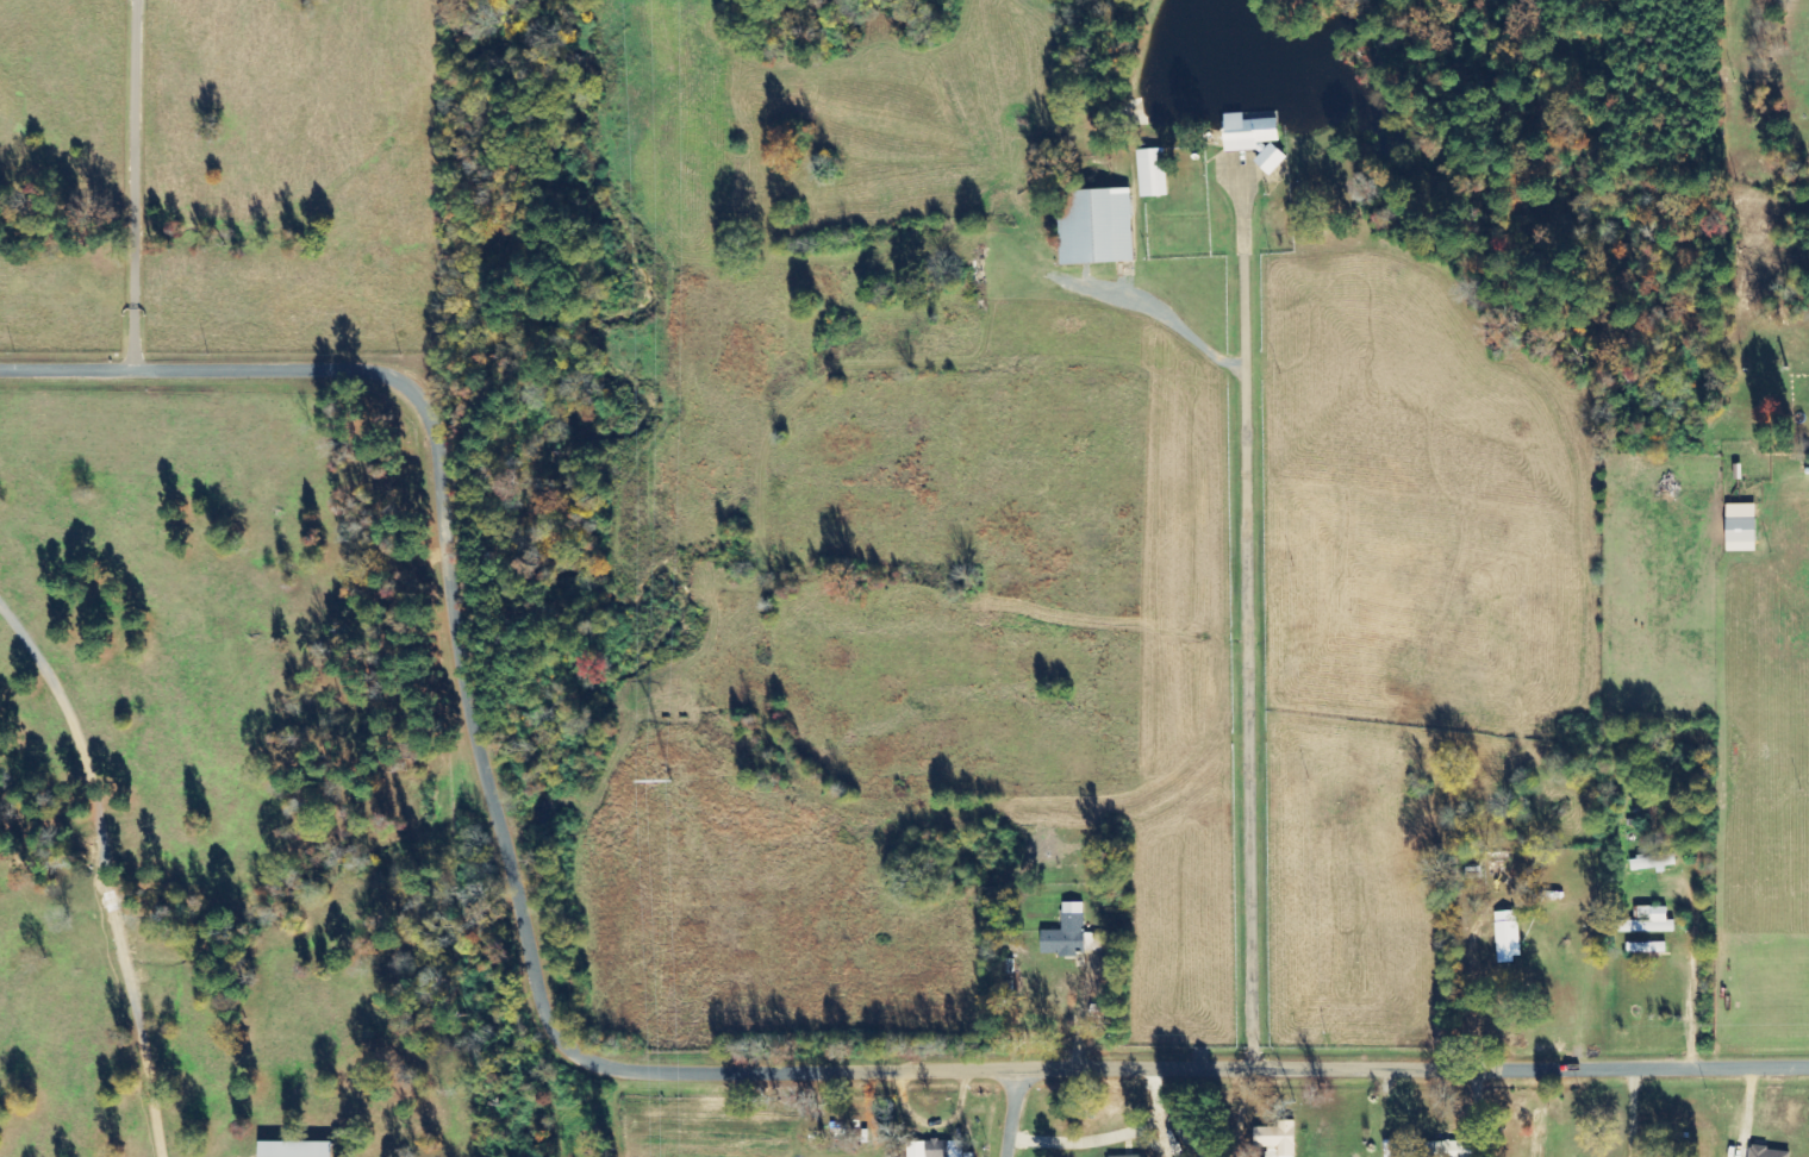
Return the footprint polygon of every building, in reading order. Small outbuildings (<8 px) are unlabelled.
[(1279,119),(1244,120),(1244,113),(1224,114),(1226,152),(1264,150),(1264,142),(1280,142),(1279,119)] [(1254,161),(1269,176),(1288,158),(1273,143),(1254,161)] [(1140,197),(1167,196),(1165,149),(1138,150),(1140,197)] [(1063,266),(1135,263),(1132,189),(1060,192),(1063,266)] [(1756,505),(1728,505),(1729,552),(1757,552),(1756,505)] [(1630,859),(1631,872),(1666,868),(1666,866),(1677,865),(1676,854),(1630,859)] [(1482,878),(1481,867),(1465,868),(1466,879),(1482,878)] [(1085,902),(1063,902),(1063,930),(1042,930),(1043,953),(1103,952),(1103,934),(1085,934),(1085,902)] [(1494,913),(1499,962),(1522,959),(1516,910),(1494,913)] [(1280,1147),(1280,1156),(1297,1156),(1296,1121),(1279,1121),(1280,1127),(1256,1128),(1256,1148),(1280,1147)] [(963,1140),(907,1142),(908,1156),(964,1156),(963,1140)] [(1441,1156),(1474,1156),(1474,1142),(1441,1141),(1441,1156)] [(335,1142),(261,1142),(261,1156),(335,1156),(335,1142)] [(1791,1150),(1751,1147),(1750,1156),(1790,1156),(1791,1150)]
